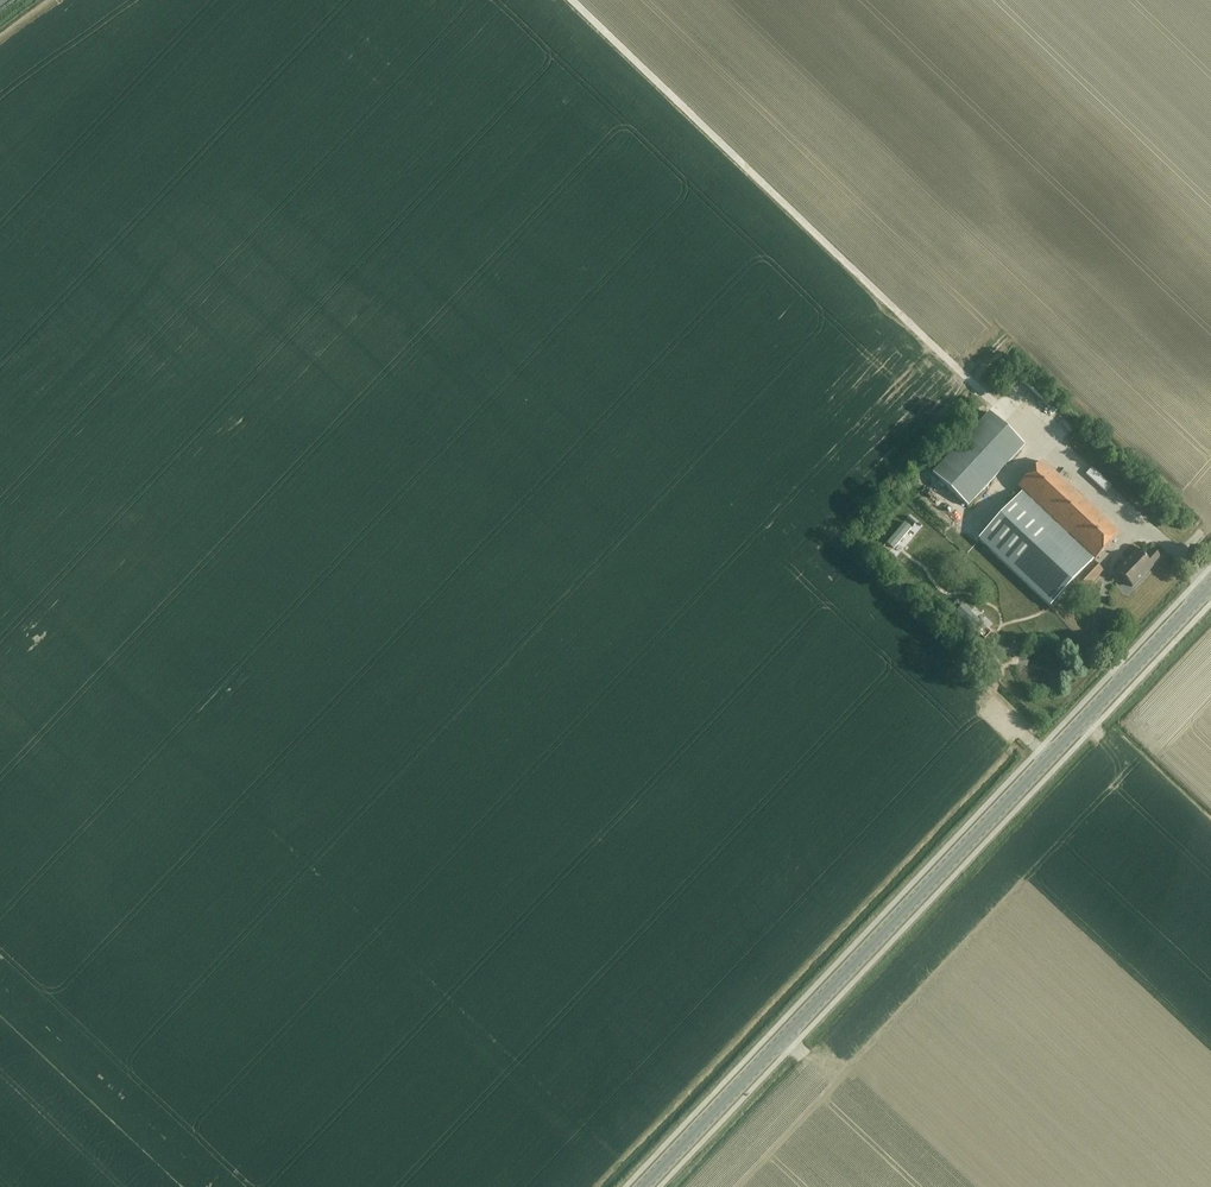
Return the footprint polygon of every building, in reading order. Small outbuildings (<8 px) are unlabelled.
[(967,506),(1024,445),(989,412),(932,474),(967,506)] [(1017,488),(1023,493),(979,540),(1049,605),(1093,558),(1095,560),(1119,534),(1042,461),(1017,488)] [(1132,587),(1160,557),(1152,550),(1143,559),(1136,552),(1117,572),(1132,587)] [(1085,590),(1103,572),(1092,562),(1075,581),(1085,590)] [(972,632),(979,626),(972,616),(964,622),(972,632)]
